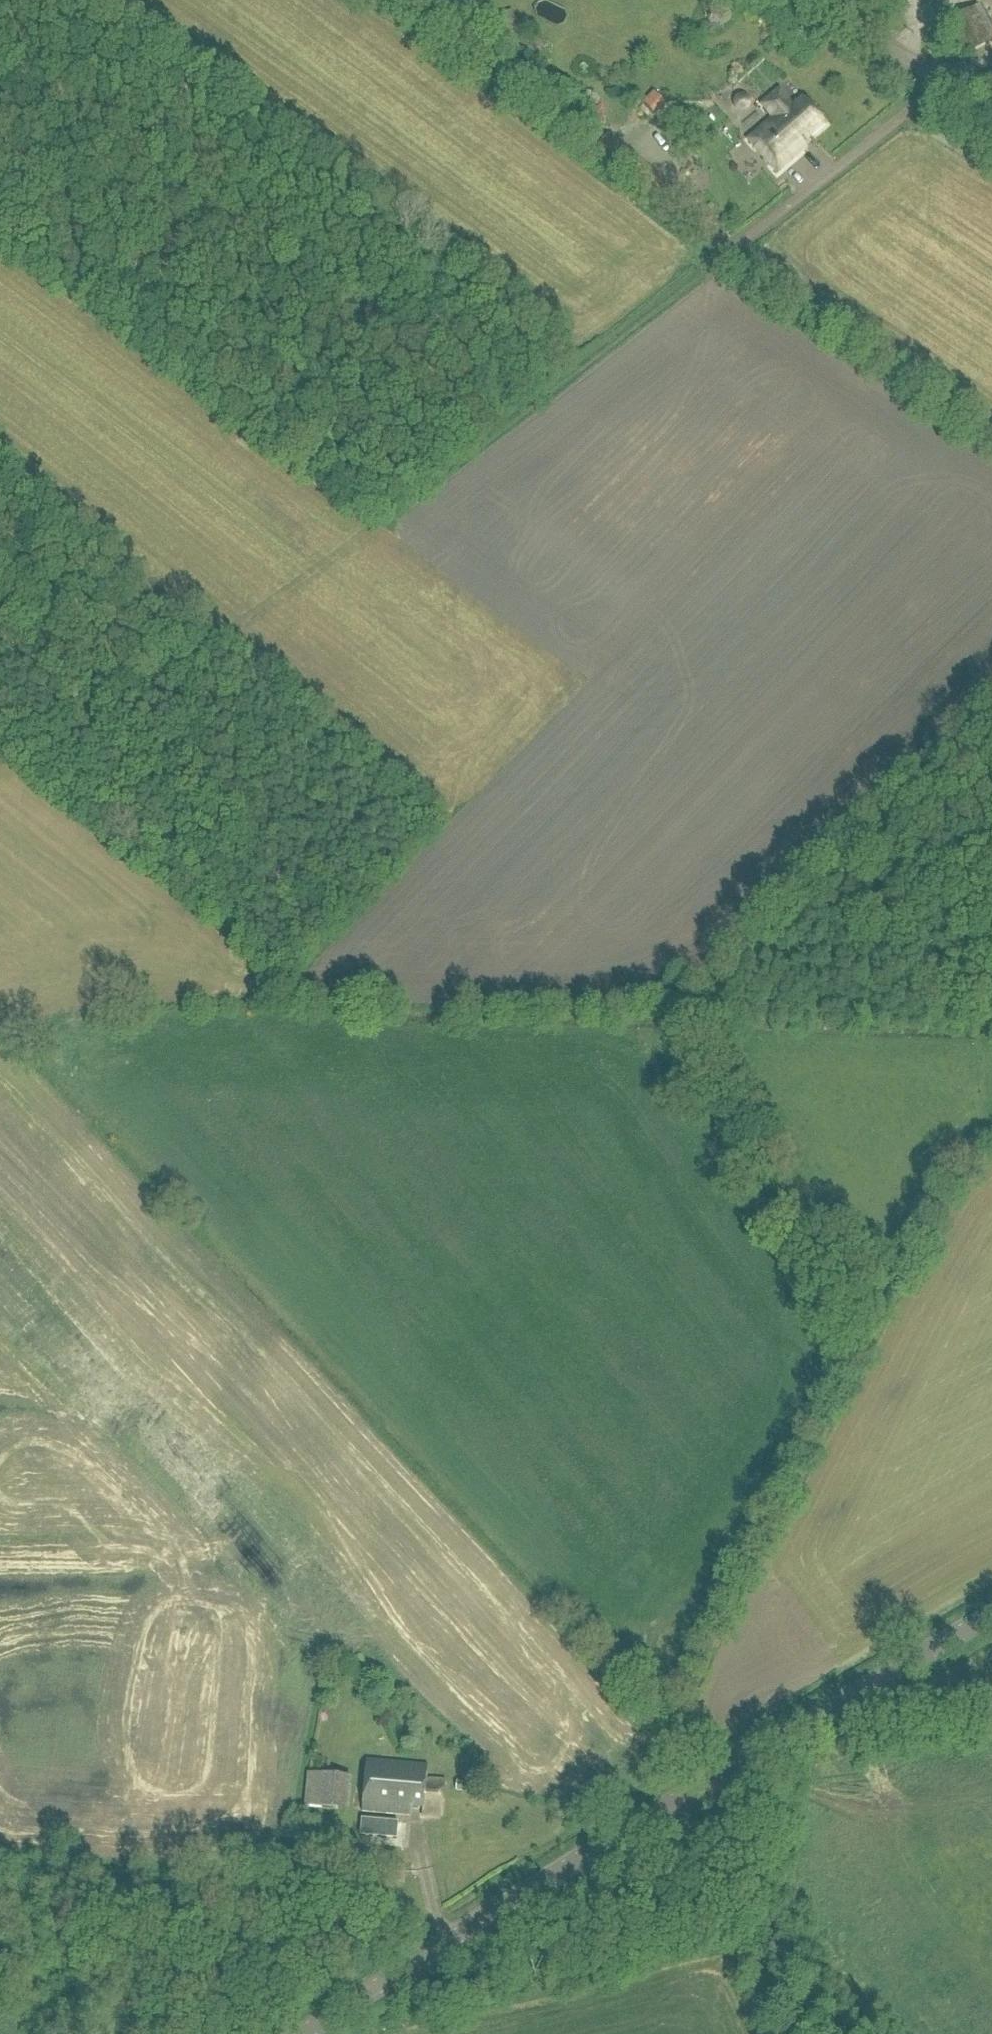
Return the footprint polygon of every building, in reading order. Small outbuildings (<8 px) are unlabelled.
[(966,56),(991,43),(991,0),(975,0),(978,6),(948,22),(966,56)] [(749,142),(778,175),(806,149),(803,146),(826,126),(804,101),(794,109),(780,93),(763,107),(774,120),(749,142)] [(442,1819),(445,1780),(424,1779),(426,1763),(366,1758),(362,1812),(411,1816),(411,1811),(422,1812),(421,1817),(442,1819)] [(354,1780),(308,1774),(304,1809),(350,1816),(354,1780)] [(457,1791),(473,1793),(473,1784),(457,1783),(457,1791)]
